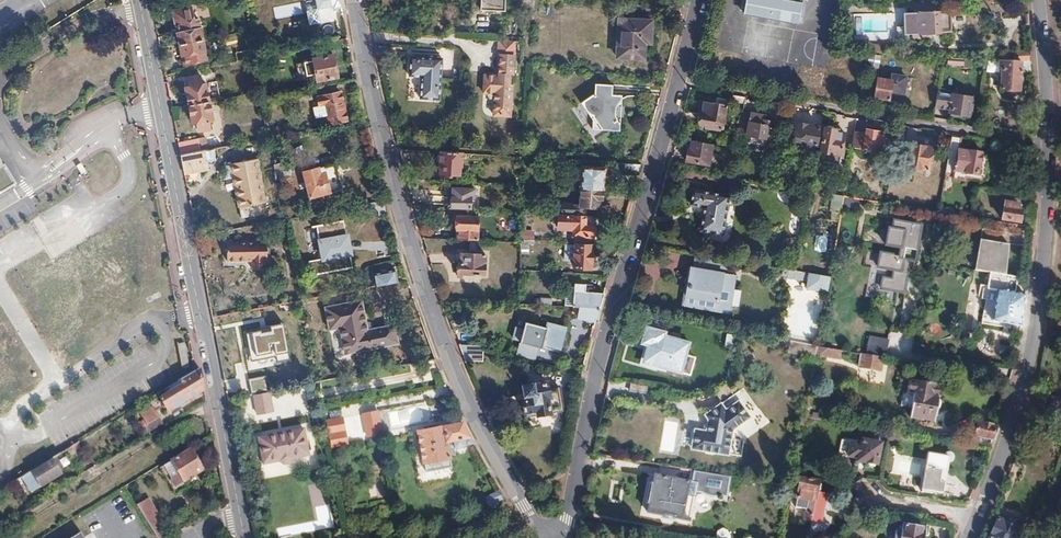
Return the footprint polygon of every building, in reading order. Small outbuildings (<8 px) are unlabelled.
[(319,19),(332,17),(331,9),(342,8),(341,0),(316,0),(319,19)] [(506,0),(481,0),(481,8),(505,10),(506,0)] [(795,25),(799,3),(784,0),(741,0),(739,15),(795,25)] [(190,9),(173,12),(183,64),(206,60),(199,19),(192,20),(190,9)] [(950,30),(949,14),(939,14),(939,12),(929,12),(926,9),(923,9),(920,13),(902,13),(902,34),(910,34),(910,38),(926,38),(926,33),(940,33),(940,31),(950,30)] [(650,43),(652,20),(619,18),(618,31),(622,31),(620,57),(644,59),(645,43),(650,43)] [(515,54),(516,40),(501,39),(501,53),(515,54)] [(883,53),(883,45),(869,44),(868,52),(883,53)] [(252,58),(251,53),(250,48),(235,51),(236,61),(252,58)] [(1031,56),(1030,51),(1014,50),(1013,61),(1031,62),(1031,56)] [(510,83),(511,74),(514,74),(515,54),(501,53),(499,73),(499,74),(497,72),(492,72),(490,74),(488,74),(487,92),(490,92),(490,94),(490,97),(493,99),(495,99),(494,114),(511,115),(513,83),(510,83)] [(881,55),(868,54),(867,68),(880,68),(881,55)] [(337,77),(333,55),(312,59),(313,61),(304,62),(306,76),(315,74),(317,81),(337,77)] [(439,100),(442,59),(410,56),(409,76),(421,77),(419,99),(439,100)] [(1032,72),(1031,62),(1013,61),(987,59),(986,69),(995,70),(995,63),(998,63),(998,69),(1003,70),(1000,92),(1010,92),(1013,95),(1021,96),(1022,94),(1023,88),(1019,85),(1021,72),(1032,72)] [(306,76),(304,62),(296,64),(299,78),(306,76)] [(877,76),(874,97),(888,99),(890,92),(902,94),(905,78),(891,75),(890,79),(877,76)] [(185,87),(192,123),(196,122),(198,131),(209,129),(208,121),(212,120),(205,84),(201,85),(199,77),(188,79),(189,87),(185,87)] [(278,91),(289,89),(288,81),(276,84),(278,91)] [(619,120),(619,111),(615,110),(615,109),(622,103),(622,99),(613,98),(613,88),(596,87),(595,97),(581,106),(594,122),(593,132),(616,134),(620,130),(620,127),(618,126),(616,124),(615,121),(615,120),(619,120)] [(971,96),(939,89),(936,105),(950,108),(949,111),(968,114),(971,96)] [(346,123),(340,92),(318,97),(320,104),(313,106),(315,117),(328,115),(330,126),(339,124),(346,123)] [(743,107),(745,96),(734,94),(733,105),(743,107)] [(722,127),(726,99),(717,98),(716,103),(704,101),(700,124),(722,127)] [(748,134),(752,111),(742,110),(739,132),(748,134)] [(768,138),(772,115),(752,111),(748,134),(751,135),(751,138),(753,140),(754,141),(756,140),(760,136),(768,138)] [(816,144),(819,125),(797,122),(794,140),(816,144)] [(292,133),(291,126),(279,129),(279,127),(266,129),(268,139),(292,133)] [(842,146),(844,132),(836,131),(836,129),(825,127),(821,150),(825,151),(823,160),(825,160),(828,164),(834,164),(836,163),(839,163),(840,157),(843,157),(845,146),(842,146)] [(875,151),(879,132),(866,129),(865,133),(854,131),(852,146),(852,147),(875,151)] [(983,175),(986,160),(983,157),(980,157),(981,154),(958,150),(960,137),(953,135),(946,170),(965,174),(964,177),(979,179),(983,175)] [(207,151),(205,138),(178,143),(181,156),(203,152),(207,151)] [(708,165),(712,145),(692,142),(691,149),(688,149),(686,161),(708,165)] [(928,170),(932,147),(923,145),(923,144),(915,142),(915,143),(913,143),(912,148),(904,146),(902,160),(910,161),(909,166),(928,170)] [(206,168),(203,152),(181,156),(184,173),(206,168)] [(462,167),(462,154),(441,153),(441,155),(439,155),(438,162),(441,162),(440,173),(459,174),(460,167),(462,167)] [(263,203),(255,160),(232,164),(236,189),(233,189),(236,208),(263,203)] [(290,170),(288,162),(274,164),(273,164),(274,172),(276,172),(290,170)] [(310,197),(341,188),(334,163),(303,172),(310,197)] [(236,189),(232,164),(228,165),(233,189),(236,189)] [(639,173),(641,165),(623,164),(622,172),(639,173)] [(602,189),(604,168),(582,167),(581,188),(602,189)] [(474,198),(474,189),(452,188),(452,197),(449,197),(448,205),(451,205),(451,206),(470,208),(470,198),(474,198)] [(598,207),(599,200),(601,200),(602,189),(581,188),(579,188),(578,204),(561,203),(560,214),(585,216),(585,206),(598,207)] [(858,198),(860,189),(850,188),(849,197),(858,198)] [(699,229),(721,233),(727,195),(691,189),(689,204),(702,206),(699,229)] [(838,222),(843,196),(833,194),(830,211),(832,211),(830,220),(838,222)] [(387,215),(384,200),(368,203),(369,213),(378,211),(379,216),(387,215)] [(1002,220),(1020,223),(1022,211),(1017,210),(1018,204),(1005,202),(1002,220)] [(263,212),(262,203),(239,207),(241,216),(263,212)] [(591,237),(593,216),(585,216),(560,214),(559,228),(574,228),(573,235),(591,237)] [(476,240),(477,217),(456,216),(455,240),(473,240),(476,240)] [(352,268),(343,220),(312,226),(319,258),(316,258),(319,275),(352,268)] [(914,264),(920,227),(889,221),(888,229),(884,228),(880,249),(896,251),(895,257),(878,254),(875,270),(891,273),(890,280),(881,278),(879,291),(904,295),(910,263),(914,264)] [(1007,276),(1012,246),(966,238),(961,268),(986,273),(982,298),(985,299),(981,324),(1008,328),(1009,324),(1021,326),(1022,322),(1025,295),(1015,294),(1017,278),(1007,276)] [(268,242),(228,242),(228,261),(253,261),(253,268),(267,269),(267,259),(268,259),(268,242)] [(589,267),(590,246),(575,245),(574,266),(589,267)] [(485,254),(460,252),(460,263),(458,263),(458,273),(483,274),(485,254)] [(726,310),(733,273),(718,271),(720,257),(696,253),(694,267),(691,266),(684,302),(726,310)] [(316,258),(306,261),(309,277),(319,275),(316,258)] [(733,285),(735,274),(733,273),(726,310),(684,302),(691,266),(688,266),(681,304),(729,313),(730,307),(733,285)] [(826,290),(829,275),(793,269),(781,268),(781,274),(786,275),(786,277),(806,280),(805,287),(826,290)] [(397,282),(395,269),(372,274),(374,286),(397,282)] [(599,305),(603,292),(584,291),(584,284),(573,284),(571,307),(599,308),(599,305)] [(343,353),(396,343),(393,325),(367,330),(361,300),(325,307),(329,329),(339,327),(343,353)] [(595,320),(599,308),(571,307),(570,306),(570,314),(580,314),(580,321),(595,322),(595,320)] [(545,329),(525,323),(523,331),(515,328),(512,339),(520,341),(520,343),(516,357),(526,360),(537,362),(541,349),(542,344),(559,348),(565,328),(547,323),(545,329)] [(284,326),(243,332),(248,362),(274,358),(275,362),(289,360),(284,326)] [(679,371),(688,343),(663,335),(663,332),(646,326),(640,344),(648,346),(643,361),(679,371)] [(910,353),(910,335),(890,334),(889,353),(910,353)] [(884,356),(888,340),(868,336),(864,351),(884,356)] [(816,351),(817,346),(791,341),(789,353),(814,358),(816,351)] [(483,361),(483,348),(476,346),(458,345),(463,356),(465,360),(483,361)] [(881,370),(883,358),(862,354),(859,366),(881,370)] [(201,368),(169,387),(172,392),(162,398),(169,410),(204,389),(201,368)] [(246,379),(249,394),(267,391),(265,376),(246,379)] [(935,421),(937,409),(939,406),(940,401),(938,398),(935,397),(938,384),(910,380),(908,393),(903,392),(901,406),(912,408),(910,417),(935,421)] [(561,408),(557,385),(547,387),(546,382),(532,385),(532,383),(523,385),(525,399),(522,400),(524,411),(525,411),(526,415),(537,413),(537,414),(549,412),(548,410),(561,408)] [(266,391),(254,394),(257,412),(274,409),(270,390),(266,391)] [(1051,396),(1050,413),(1056,413),(1055,424),(1060,425),(1060,397),(1051,396)] [(747,415),(737,398),(722,408),(718,402),(702,413),(704,417),(703,429),(691,427),(687,447),(723,452),(727,428),(747,415)] [(142,427),(146,424),(159,416),(154,407),(141,414),(144,419),(139,422),(142,427)] [(365,437),(382,434),(378,410),(361,413),(365,437)] [(159,416),(146,424),(150,430),(163,422),(159,416)] [(341,419),(333,421),(334,424),(324,427),(329,447),(347,443),(341,419)] [(448,448),(453,447),(454,449),(463,447),(465,444),(469,443),(472,443),(462,424),(462,423),(454,425),(418,432),(418,433),(419,442),(417,442),(417,445),(420,445),(423,462),(425,463),(427,472),(450,467),(449,458),(450,458),(448,448)] [(992,439),(996,427),(978,423),(975,436),(992,440),(992,439)] [(257,438),(262,465),(279,462),(284,466),(290,464),(294,459),(308,456),(303,430),(257,438)] [(879,451),(880,443),(879,443),(861,440),(860,447),(842,443),(839,458),(855,461),(854,462),(856,462),(858,463),(865,465),(866,462),(871,463),(871,465),(874,465),(874,463),(877,464),(877,462),(879,451)] [(78,443),(68,449),(76,462),(86,456),(78,443)] [(191,448),(161,466),(167,476),(173,486),(203,468),(191,448)] [(927,453),(921,491),(934,494),(934,492),(942,493),(944,482),(940,481),(942,470),(946,471),(948,457),(927,453)] [(36,468),(33,470),(42,486),(62,474),(52,458),(36,468)] [(687,518),(692,488),(698,488),(699,490),(703,491),(707,492),(711,492),(714,491),(722,493),(725,475),(690,470),(689,480),(652,473),(650,482),(648,482),(644,502),(647,502),(645,510),(661,514),(662,512),(674,514),(674,516),(687,518)] [(818,482),(801,480),(798,499),(808,501),(805,518),(821,521),(826,492),(817,490),(818,482)] [(487,507),(502,500),(502,499),(498,492),(483,499),(487,507)] [(1020,529),(998,518),(989,537),(1015,537),(1020,529)] [(168,523),(158,529),(162,537),(172,531),(168,523)] [(925,527),(902,523),(900,532),(885,530),(884,537),(923,537),(925,527)]
